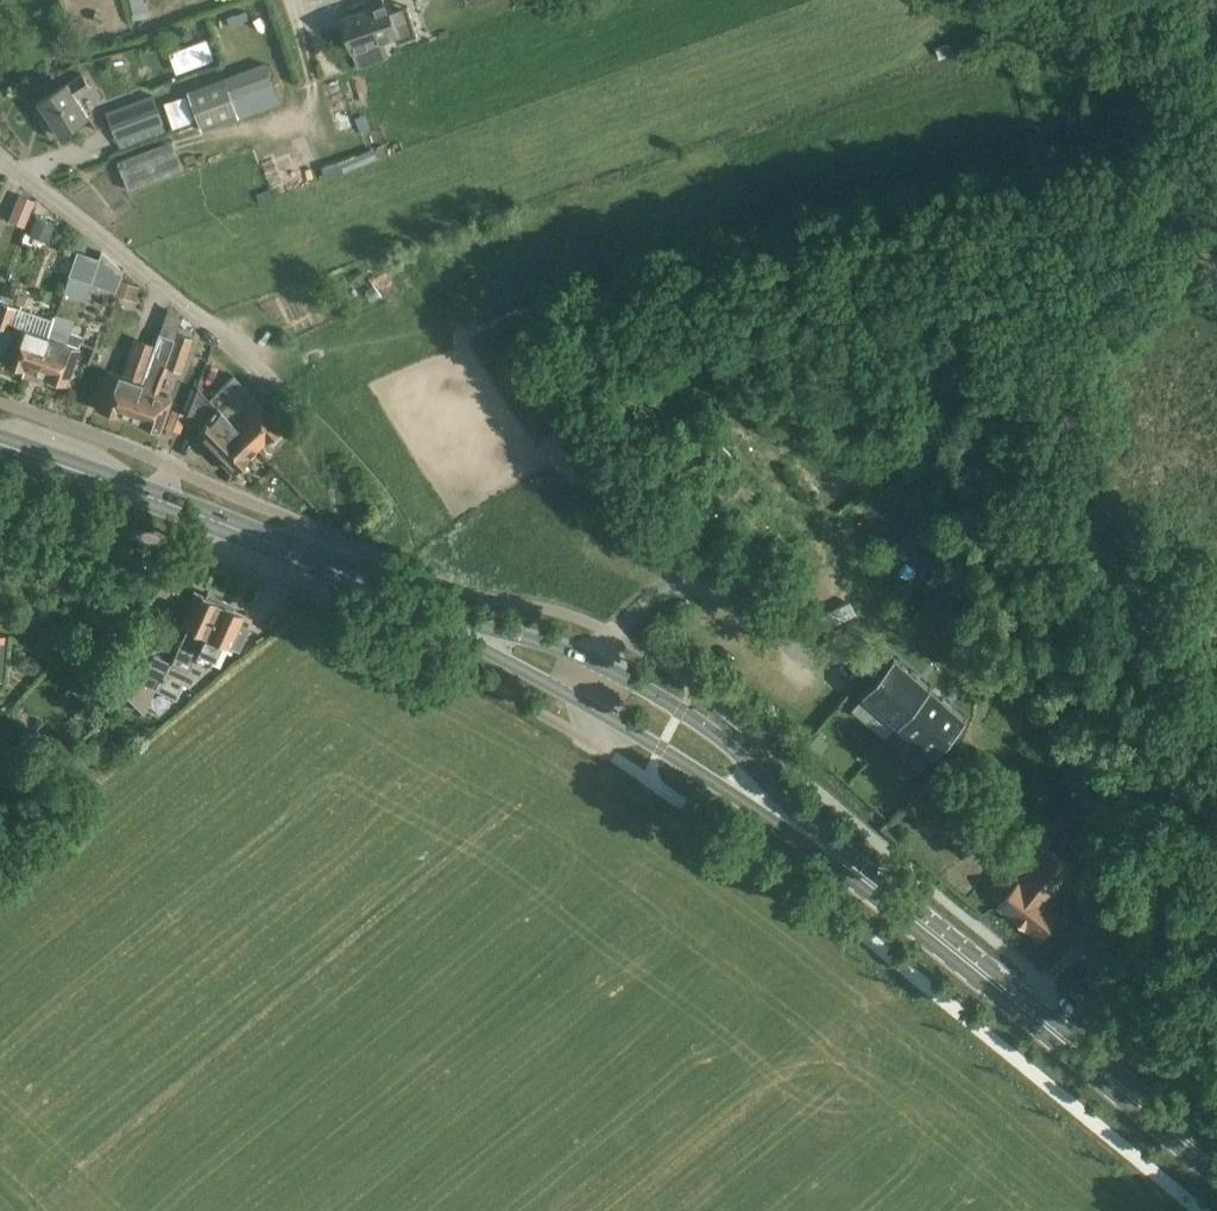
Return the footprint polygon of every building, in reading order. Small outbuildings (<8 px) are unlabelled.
[(386,3),(343,19),(353,51),(396,37),(398,42),(418,35),(408,6),(390,13),(386,3)] [(208,40),(189,46),(195,66),(214,59),(208,40)] [(940,58),(956,53),(950,42),(935,48),(940,58)] [(266,63),(225,78),(233,98),(273,83),(267,64),(266,63)] [(81,97),(90,91),(91,90),(82,74),(40,101),(49,115),(41,120),(52,138),(91,114),(81,97)] [(173,128),(196,121),(187,93),(164,100),(173,128)] [(168,132),(154,94),(107,112),(118,142),(128,139),(130,146),(168,132)] [(173,139),(118,160),(130,191),(185,169),(173,139)] [(19,193),(13,206),(30,213),(35,200),(19,193)] [(47,242),(53,226),(34,218),(28,234),(47,242)] [(102,252),(91,282),(115,291),(122,270),(102,252)] [(63,292),(84,299),(90,282),(69,274),(63,292)] [(140,287),(120,280),(116,293),(136,299),(140,287)] [(12,332),(1,361),(24,369),(33,372),(50,324),(52,320),(33,313),(28,329),(9,323),(15,307),(0,301),(0,328),(12,332)] [(75,358),(79,347),(66,342),(74,322),(54,315),(52,320),(50,324),(33,372),(65,384),(75,358)] [(129,412),(127,419),(128,419),(137,422),(159,430),(167,408),(169,404),(171,399),(155,392),(165,367),(179,372),(191,338),(176,333),(173,339),(160,334),(156,346),(154,345),(129,412)] [(104,382),(95,407),(118,416),(127,419),(129,412),(154,345),(151,344),(134,338),(120,374),(108,370),(104,382)] [(234,375),(209,399),(256,449),(264,442),(281,425),(234,375)] [(197,389),(184,421),(200,428),(196,435),(232,472),(252,453),(256,449),(209,399),(197,387),(197,389)] [(744,409),(741,405),(732,412),(735,416),(744,409)] [(186,414),(172,409),(165,427),(179,432),(186,414)] [(796,415),(786,421),(796,437),(805,431),(796,415)] [(667,451),(659,457),(663,462),(671,457),(667,451)] [(882,533),(899,519),(877,492),(867,500),(880,516),(872,521),(882,533)] [(898,496),(893,499),(900,509),(905,505),(898,496)] [(757,517),(747,527),(753,533),(756,531),(759,534),(766,527),(757,517)] [(924,532),(918,535),(925,545),(931,542),(924,532)] [(921,574),(933,566),(909,533),(898,541),(898,542),(894,545),(904,559),(908,556),(921,574)] [(140,565),(134,577),(145,584),(152,572),(140,565)] [(807,585),(804,578),(793,585),(799,598),(809,592),(805,586),(807,585)] [(187,626),(170,662),(186,670),(220,599),(207,593),(206,597),(195,592),(180,623),(187,626)] [(233,605),(220,599),(186,670),(170,662),(162,679),(161,678),(155,689),(155,691),(176,700),(183,684),(188,686),(208,666),(210,667),(221,643),(237,650),(248,627),(238,622),(242,614),(231,609),(233,605)] [(162,679),(170,662),(153,654),(141,682),(155,689),(161,678),(162,679)] [(881,674),(863,695),(864,696),(865,695),(866,696),(873,702),(887,715),(895,721),(897,723),(899,725),(899,726),(931,689),(930,688),(930,689),(928,687),(896,659),(895,658),(881,674)] [(85,676),(93,686),(102,678),(95,669),(85,676)] [(931,689),(899,726),(900,726),(934,755),(934,756),(935,757),(967,720),(966,719),(965,719),(931,690),(931,689)] [(1016,717),(1026,695),(1015,690),(1005,712),(1016,717)] [(1127,765),(1136,778),(1144,772),(1135,760),(1127,765)] [(1131,797),(1133,797),(1144,793),(1141,786),(1140,783),(1127,787),(1131,797)] [(1087,793),(1079,804),(1096,816),(1104,806),(1087,793)] [(1080,843),(1090,832),(1085,829),(1096,816),(1071,798),(1048,827),(1076,849),(1080,843)] [(1045,846),(999,905),(1041,939),(1065,908),(1080,889),(1069,881),(1077,871),(1045,846)]
